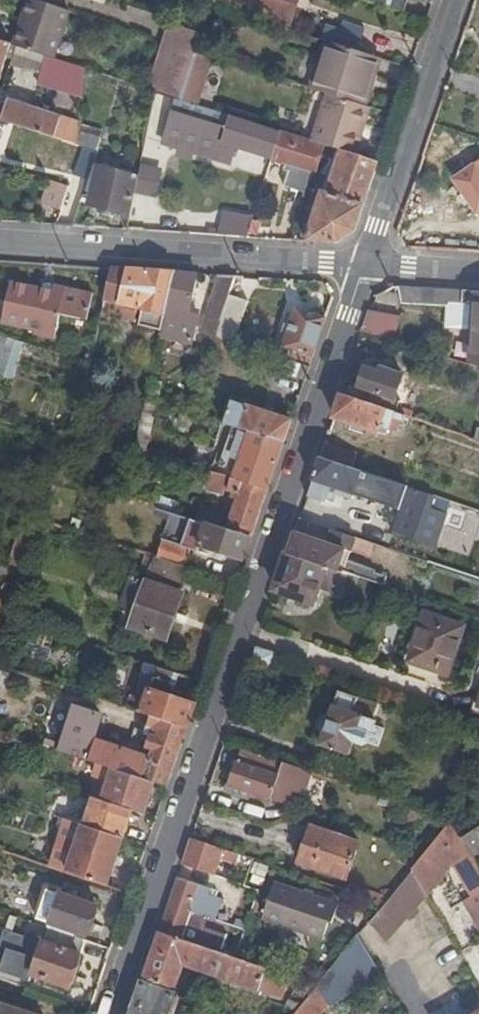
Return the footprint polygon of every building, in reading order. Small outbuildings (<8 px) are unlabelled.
[(43,0),(27,0),(19,22),(25,25),(18,44),(46,53),(55,56),(71,8),(43,0)] [(305,0),(266,0),(263,8),(299,19),(305,0)] [(405,10),(409,0),(374,0),(405,10)] [(297,26),(299,19),(263,8),(261,14),(297,26)] [(334,38),(357,45),(363,25),(341,18),(338,29),(334,38)] [(199,45),(203,32),(172,21),(166,39),(149,87),(156,89),(170,93),(182,96),(193,61),(199,45)] [(334,38),(338,29),(326,25),(323,34),(326,35),(333,38),(334,38)] [(327,56),(333,38),(326,35),(320,53),(327,56)] [(365,99),(380,52),(357,45),(334,38),(333,38),(327,56),(318,84),(329,87),(365,99)] [(0,39),(0,79),(1,79),(14,43),(0,39)] [(41,72),(46,53),(18,44),(11,64),(41,72)] [(215,50),(199,45),(193,61),(209,66),(215,50)] [(370,101),(386,54),(380,52),(365,99),(367,100),(370,101)] [(83,92),(86,65),(55,56),(46,53),(41,72),(39,79),(83,92)] [(209,66),(193,61),(182,96),(184,97),(198,101),(209,66)] [(367,100),(365,99),(329,87),(325,100),(362,112),(367,100)] [(167,105),(170,93),(156,89),(153,100),(167,105)] [(81,120),(62,114),(63,112),(16,97),(15,101),(9,99),(7,103),(0,101),(0,116),(55,134),(78,142),(80,129),(81,120)] [(198,101),(184,97),(181,105),(214,116),(217,108),(198,101)] [(343,148),(356,153),(364,125),(358,123),(362,112),(325,100),(313,139),(324,142),(343,148)] [(368,114),(372,102),(370,101),(367,100),(362,112),(368,114)] [(288,104),(280,128),(306,137),(314,113),(288,104)] [(280,128),(230,112),(226,125),(171,106),(160,140),(228,163),(233,145),(272,156),(280,128)] [(364,125),(368,114),(362,112),(358,123),(364,125)] [(284,182),(306,189),(313,172),(324,142),(313,139),(306,137),(280,128),(272,156),(288,161),(285,168),(289,169),(284,182)] [(104,136),(80,129),(78,142),(86,144),(99,149),(104,136)] [(85,187),(99,149),(86,144),(72,183),(85,187)] [(356,230),(379,160),(356,153),(343,148),(329,192),(324,190),(316,217),(309,215),(301,240),(338,242),(356,230)] [(88,202),(130,213),(138,173),(98,163),(91,189),(88,202)] [(455,181),(478,213),(478,212),(478,165),(455,181)] [(40,203),(64,209),(72,183),(49,177),(40,203)] [(59,223),(73,224),(81,200),(85,187),(72,183),(64,209),(59,223)] [(85,187),(81,200),(88,202),(91,189),(85,187)] [(229,234),(249,235),(252,221),(230,219),(229,234)] [(177,270),(111,266),(102,314),(162,329),(177,270)] [(200,272),(177,270),(162,329),(161,334),(194,341),(199,323),(189,321),(200,272)] [(230,293),(236,274),(221,273),(198,343),(212,348),(217,333),(230,293)] [(92,290),(53,281),(52,286),(10,277),(0,320),(34,328),(33,332),(54,336),(59,310),(86,315),(92,290)] [(457,289),(404,285),(403,299),(456,303),(457,289)] [(456,303),(478,304),(474,365),(478,367),(478,290),(457,289),(456,303)] [(251,299),(230,293),(217,333),(237,340),(251,299)] [(376,297),(366,327),(394,337),(404,307),(376,297)] [(314,355),(327,316),(297,305),(281,354),(285,356),(292,358),(295,348),(314,355)] [(217,333),(212,348),(237,356),(242,341),(237,340),(217,333)] [(0,334),(0,357),(16,362),(19,350),(6,346),(9,337),(0,334)] [(33,356),(36,345),(26,342),(23,352),(33,356)] [(306,377),(311,364),(292,358),(285,356),(282,369),(306,377)] [(372,391),(368,403),(397,413),(402,399),(396,397),(404,374),(368,362),(359,386),(372,391)] [(231,398),(268,409),(271,401),(234,390),(231,398)] [(343,394),(336,418),(377,432),(380,426),(391,430),(395,420),(404,423),(406,415),(397,413),(368,403),(343,394)] [(146,449),(157,400),(146,396),(134,445),(146,449)] [(285,440),(293,417),(268,409),(231,398),(224,421),(250,429),(285,440)] [(269,489),(285,440),(250,429),(244,445),(239,444),(236,456),(241,457),(238,466),(224,461),(220,473),(269,489)] [(327,441),(322,456),(351,466),(355,451),(327,441)] [(322,456),(308,496),(329,504),(334,493),(350,499),(353,492),(356,494),(359,485),(383,493),(386,487),(406,493),(409,486),(351,466),(322,456)] [(252,537),(269,489),(220,473),(215,471),(211,485),(238,495),(232,514),(204,505),(199,520),(207,523),(252,537)] [(422,537),(432,540),(440,517),(430,513),(422,537)] [(359,539),(375,544),(381,524),(354,515),(348,534),(359,539)] [(245,559),(252,537),(207,523),(200,544),(245,559)] [(24,566),(35,530),(23,526),(11,561),(24,566)] [(354,554),(359,539),(348,534),(340,532),(335,545),(296,531),(289,552),(349,572),(366,579),(379,583),(385,584),(387,578),(377,575),(377,572),(350,563),(352,554),(354,554)] [(158,557),(186,567),(192,548),(164,539),(158,557)] [(289,552),(278,588),(316,601),(321,587),(341,593),(349,572),(289,552)] [(167,640),(190,568),(186,567),(158,557),(155,556),(146,583),(130,578),(120,608),(137,613),(132,627),(167,640)] [(411,660),(449,673),(466,626),(427,613),(411,660)] [(257,648),(251,666),(270,672),(276,654),(257,648)] [(188,728),(195,705),(167,696),(177,672),(157,666),(142,713),(151,716),(188,728)] [(372,722),(378,706),(341,693),(321,746),(349,756),(354,744),(362,747),(371,743),(377,724),(372,722)] [(169,785),(188,728),(151,716),(147,725),(153,728),(146,748),(153,751),(150,758),(144,777),(154,781),(169,785)] [(90,738),(84,758),(114,768),(144,777),(150,758),(90,738)] [(271,801),(284,764),(243,750),(240,759),(236,758),(225,792),(248,800),(250,793),(271,801)] [(284,764),(271,801),(293,808),(306,772),(284,764)] [(145,808),(154,781),(144,777),(114,768),(105,795),(145,808)] [(124,837),(133,809),(96,797),(87,825),(124,837)] [(67,838),(73,821),(56,815),(51,833),(67,838)] [(453,870),(471,899),(462,904),(478,932),(478,871),(475,865),(474,862),(462,842),(452,823),(425,856),(413,873),(426,895),(428,899),(428,900),(453,870)] [(108,885),(124,837),(87,825),(84,824),(69,873),(108,885)] [(346,884),(359,846),(313,829),(300,867),(346,884)] [(462,842),(474,862),(478,859),(478,832),(462,842)] [(193,838),(184,866),(213,877),(223,849),(193,838)] [(386,944),(428,899),(426,895),(413,873),(385,906),(371,925),(386,944)] [(179,879),(161,933),(221,954),(226,937),(201,928),(204,920),(199,918),(209,890),(179,879)] [(305,896),(278,886),(269,910),(267,909),(265,915),(267,916),(266,921),(326,943),(332,925),(336,927),(341,909),(314,899),(315,896),(307,893),(305,896)] [(217,926),(227,896),(209,890),(199,918),(204,920),(217,926)] [(54,921),(51,929),(78,938),(80,931),(88,934),(97,907),(49,891),(40,917),(54,921)] [(20,919),(13,916),(9,929),(16,931),(20,919)] [(237,927),(247,931),(249,925),(239,921),(237,927)] [(36,973),(47,941),(16,931),(9,929),(8,928),(2,945),(3,946),(10,948),(5,963),(3,969),(34,979),(36,973)] [(71,985),(86,940),(78,938),(51,929),(47,941),(36,973),(71,985)] [(134,1013),(169,1013),(185,966),(259,993),(260,989),(267,970),(239,961),(221,954),(161,933),(134,1013)] [(330,1010),(383,978),(359,939),(319,989),(318,991),(329,1008),(330,1010)] [(3,946),(0,954),(0,961),(5,963),(10,948),(3,946)] [(269,992),(276,974),(267,970),(260,989),(269,992)] [(318,991),(319,989),(276,974),(269,992),(291,1000),(289,1008),(301,1012),(318,991)] [(318,991),(301,1012),(299,1013),(324,1013),(329,1008),(318,991)] [(0,998),(0,1013),(45,1013),(0,998)]
